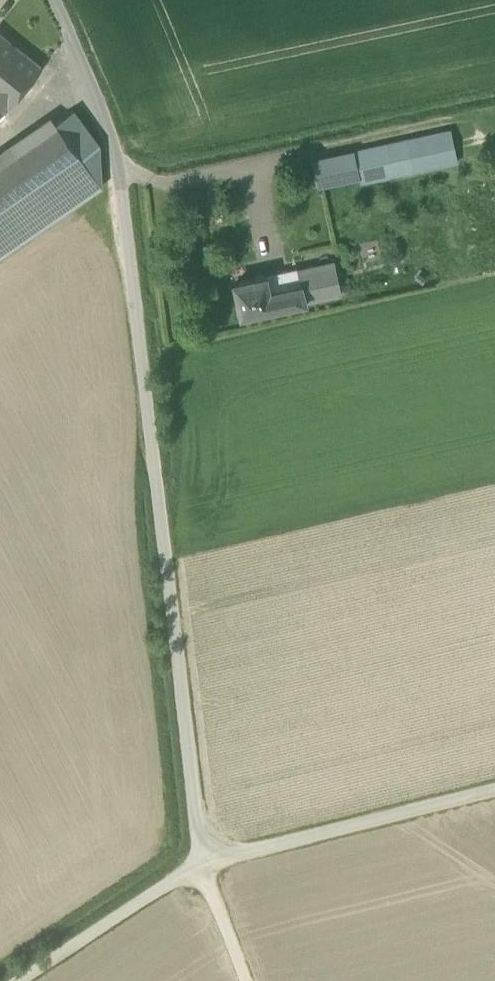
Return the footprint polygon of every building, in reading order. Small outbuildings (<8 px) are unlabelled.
[(41,68),(0,35),(0,115),(10,106),(41,68)] [(73,110),(57,122),(81,157),(98,181),(104,153),(73,110)] [(16,151),(40,186),(55,175),(81,157),(57,122),(16,151)] [(312,161),(318,187),(359,178),(360,183),(456,162),(450,131),(312,161)] [(0,161),(0,204),(4,210),(40,186),(16,151),(0,161)] [(71,199),(98,181),(81,157),(55,175),(71,199)] [(40,186),(4,210),(0,213),(0,257),(75,205),(71,199),(55,175),(40,186)] [(334,262),(298,270),(301,284),(306,301),(341,293),(334,262)] [(297,268),(266,275),(269,290),(301,284),(298,270),(297,268)] [(306,301),(301,284),(269,290),(266,275),(234,282),(241,315),(306,301)]
